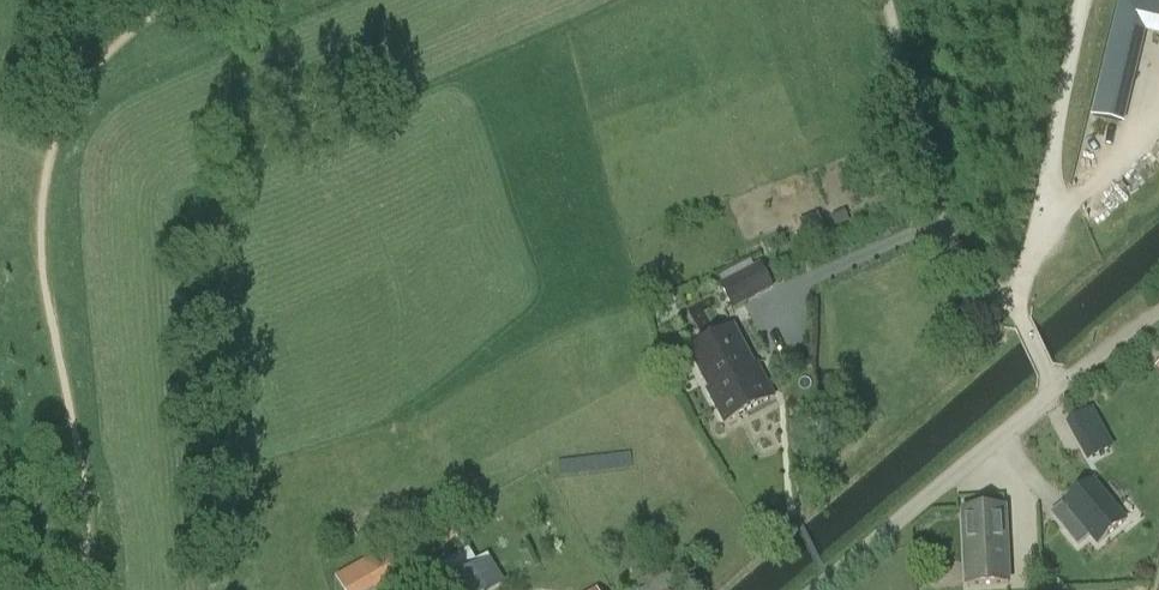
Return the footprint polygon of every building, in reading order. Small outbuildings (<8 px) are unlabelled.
[(1092,115),(1123,123),(1145,30),(1158,34),(1158,0),(1119,0),(1092,115)] [(734,311),(775,289),(761,263),(720,285),(734,311)] [(725,423),(774,398),(762,376),(760,377),(734,327),(690,350),(692,354),(695,353),(704,369),(701,371),(710,389),(708,390),(725,423)] [(1086,445),(1093,458),(1111,448),(1103,435),(1086,445)] [(634,452),(563,456),(563,471),(635,467),(634,452)] [(1093,482),(1065,505),(1081,523),(1069,534),(1078,545),(1091,535),(1098,544),(1126,521),(1093,482)] [(967,586),(1009,584),(1005,507),(963,509),(967,586)] [(387,549),(371,559),(384,582),(401,573),(387,549)] [(429,573),(435,589),(498,589),(507,587),(494,550),(429,573)]
